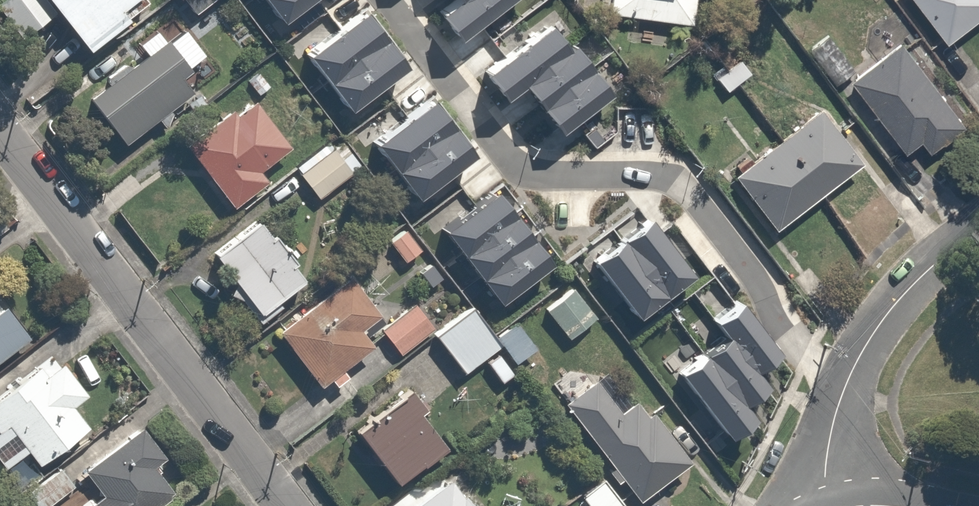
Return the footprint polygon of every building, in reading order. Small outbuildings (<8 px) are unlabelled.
[(140,0),(42,0),(77,48),(141,1),(140,0)] [(207,0),(182,0),(192,12),(207,0)] [(277,15),(297,0),(265,0),(277,15)] [(498,0),(445,0),(434,9),(453,34),(498,0)] [(604,15),(691,25),(694,0),(606,0),(604,15)] [(950,41),(978,17),(978,0),(916,0),(950,41)] [(302,49),(344,104),(400,61),(358,6),(302,49)] [(561,43),(543,20),(479,68),(499,93),(517,78),(553,126),(604,88),(567,38),(561,43)] [(972,126),(899,33),(844,74),(904,154),(919,142),(931,157),(972,126)] [(120,147),(188,90),(149,43),(81,100),(120,147)] [(370,137),(412,192),(468,149),(426,94),(370,137)] [(261,164),(282,148),(243,95),(182,140),(230,206),(270,177),(261,164)] [(859,162),(815,105),(730,171),(774,228),(859,162)] [(314,196),(356,164),(335,135),(292,167),(314,196)] [(545,257),(489,185),(438,224),(494,296),(545,257)] [(641,211),(588,254),(631,311),(687,270),(641,211)] [(257,214),(206,253),(256,318),(307,279),(257,214)] [(418,244),(400,223),(384,237),(402,258),(418,244)] [(357,322),(375,309),(343,269),(272,326),(317,384),(372,340),(357,322)] [(720,331),(673,367),(722,433),(749,414),(738,398),(761,380),(749,364),(773,347),(733,295),(708,314),(720,331)] [(437,323),(415,297),(379,328),(401,354),(437,323)] [(25,336),(3,303),(0,305),(0,353),(25,336)] [(497,341),(470,303),(428,332),(455,371),(497,341)] [(533,350),(507,316),(490,329),(515,363),(533,350)] [(511,368),(498,349),(482,360),(495,379),(511,368)] [(34,466),(89,426),(72,404),(83,396),(53,355),(0,394),(0,448),(10,462),(24,452),(34,466)] [(633,394),(614,402),(596,378),(564,402),(639,502),(687,466),(633,394)] [(445,442),(409,387),(350,425),(386,481),(445,442)] [(80,471),(97,493),(81,505),(148,505),(179,481),(136,427),(80,471)] [(602,468),(577,488),(591,505),(632,505),(602,468)] [(55,470),(24,495),(33,505),(43,505),(68,485),(55,470)] [(444,474),(401,505),(468,505),(444,474)]
